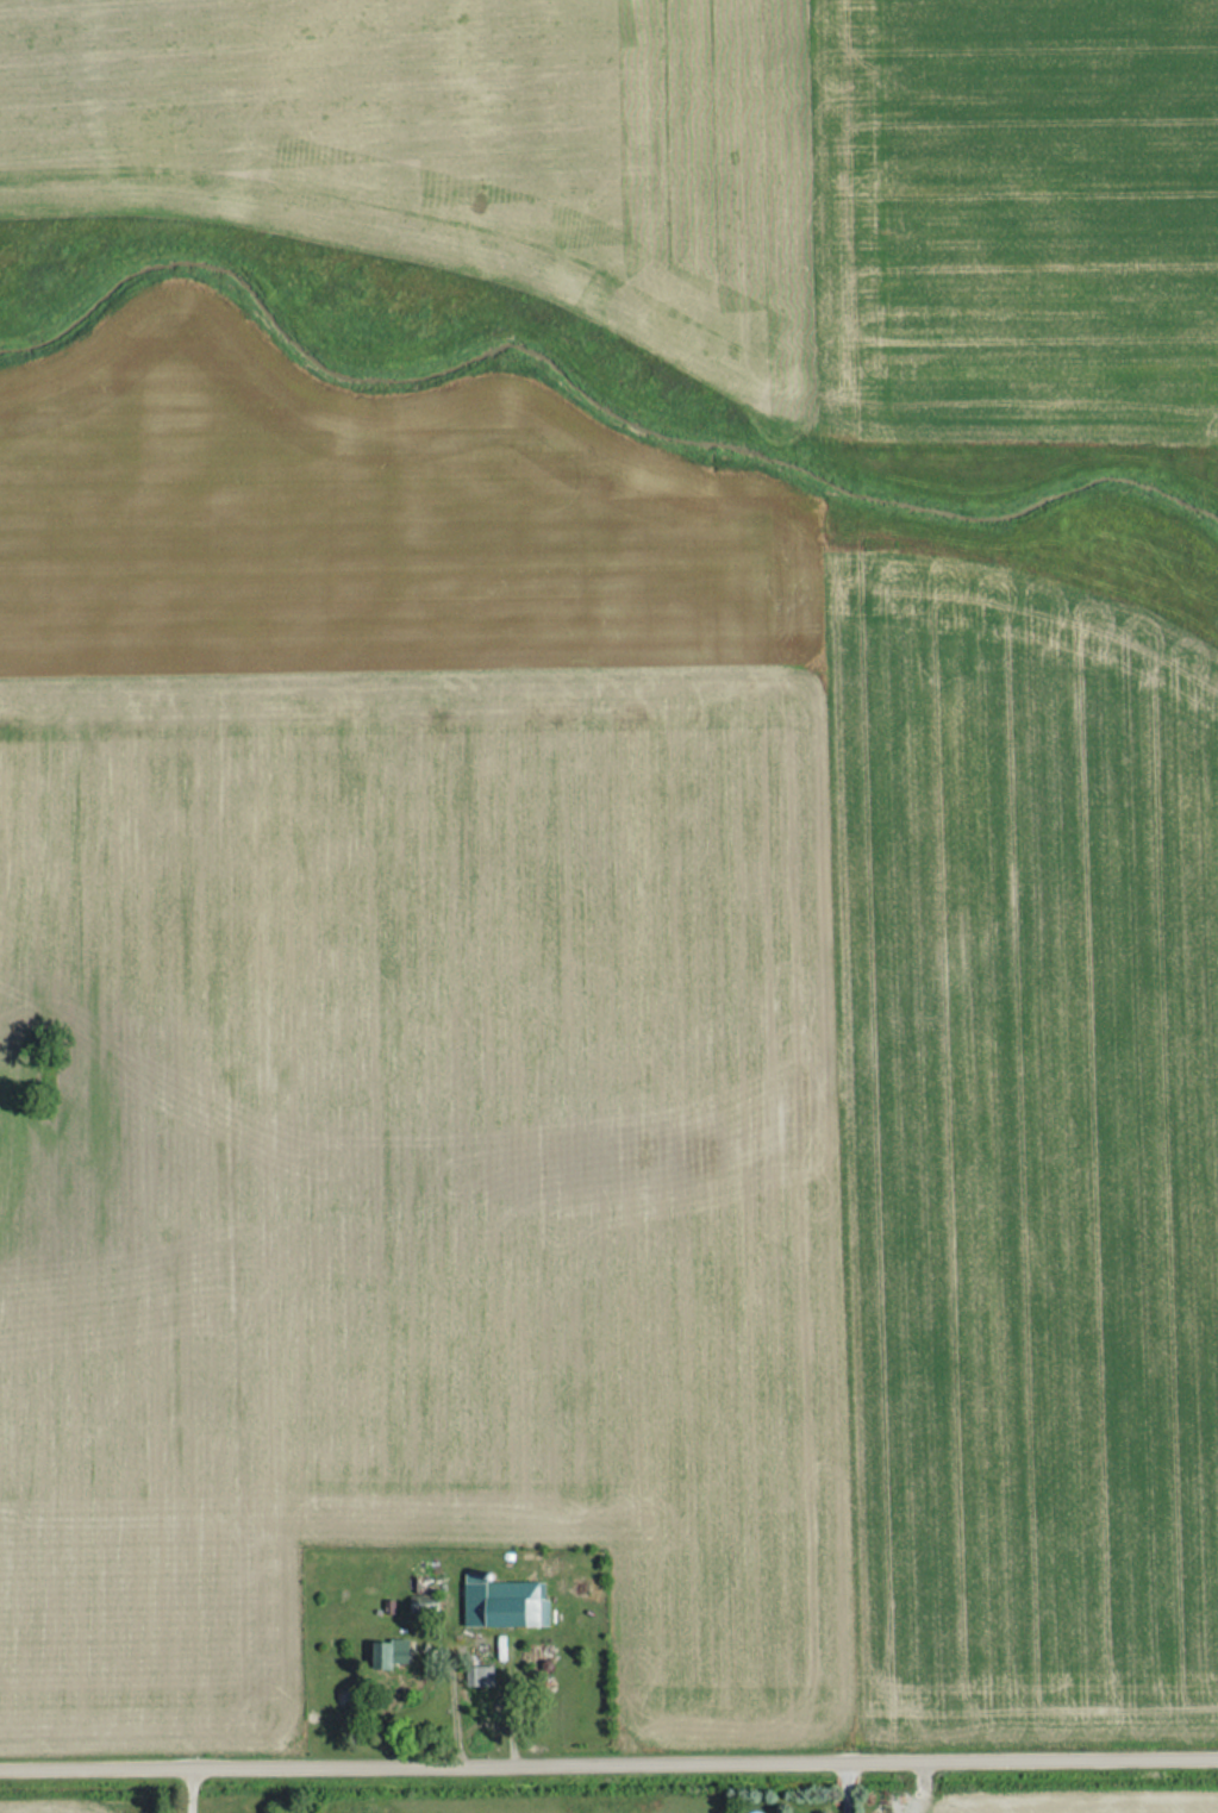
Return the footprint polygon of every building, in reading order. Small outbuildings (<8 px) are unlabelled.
[(538,1582),(474,1582),(474,1574),(459,1574),(459,1627),(543,1627),(543,1601),(538,1601),(538,1582)] [(423,1612),(430,1596),(412,1588),(405,1604),(423,1612)] [(403,1643),(366,1642),(366,1670),(385,1671),(385,1664),(402,1665),(403,1643)] [(488,1667),(461,1667),(460,1687),(488,1687),(488,1667)]
